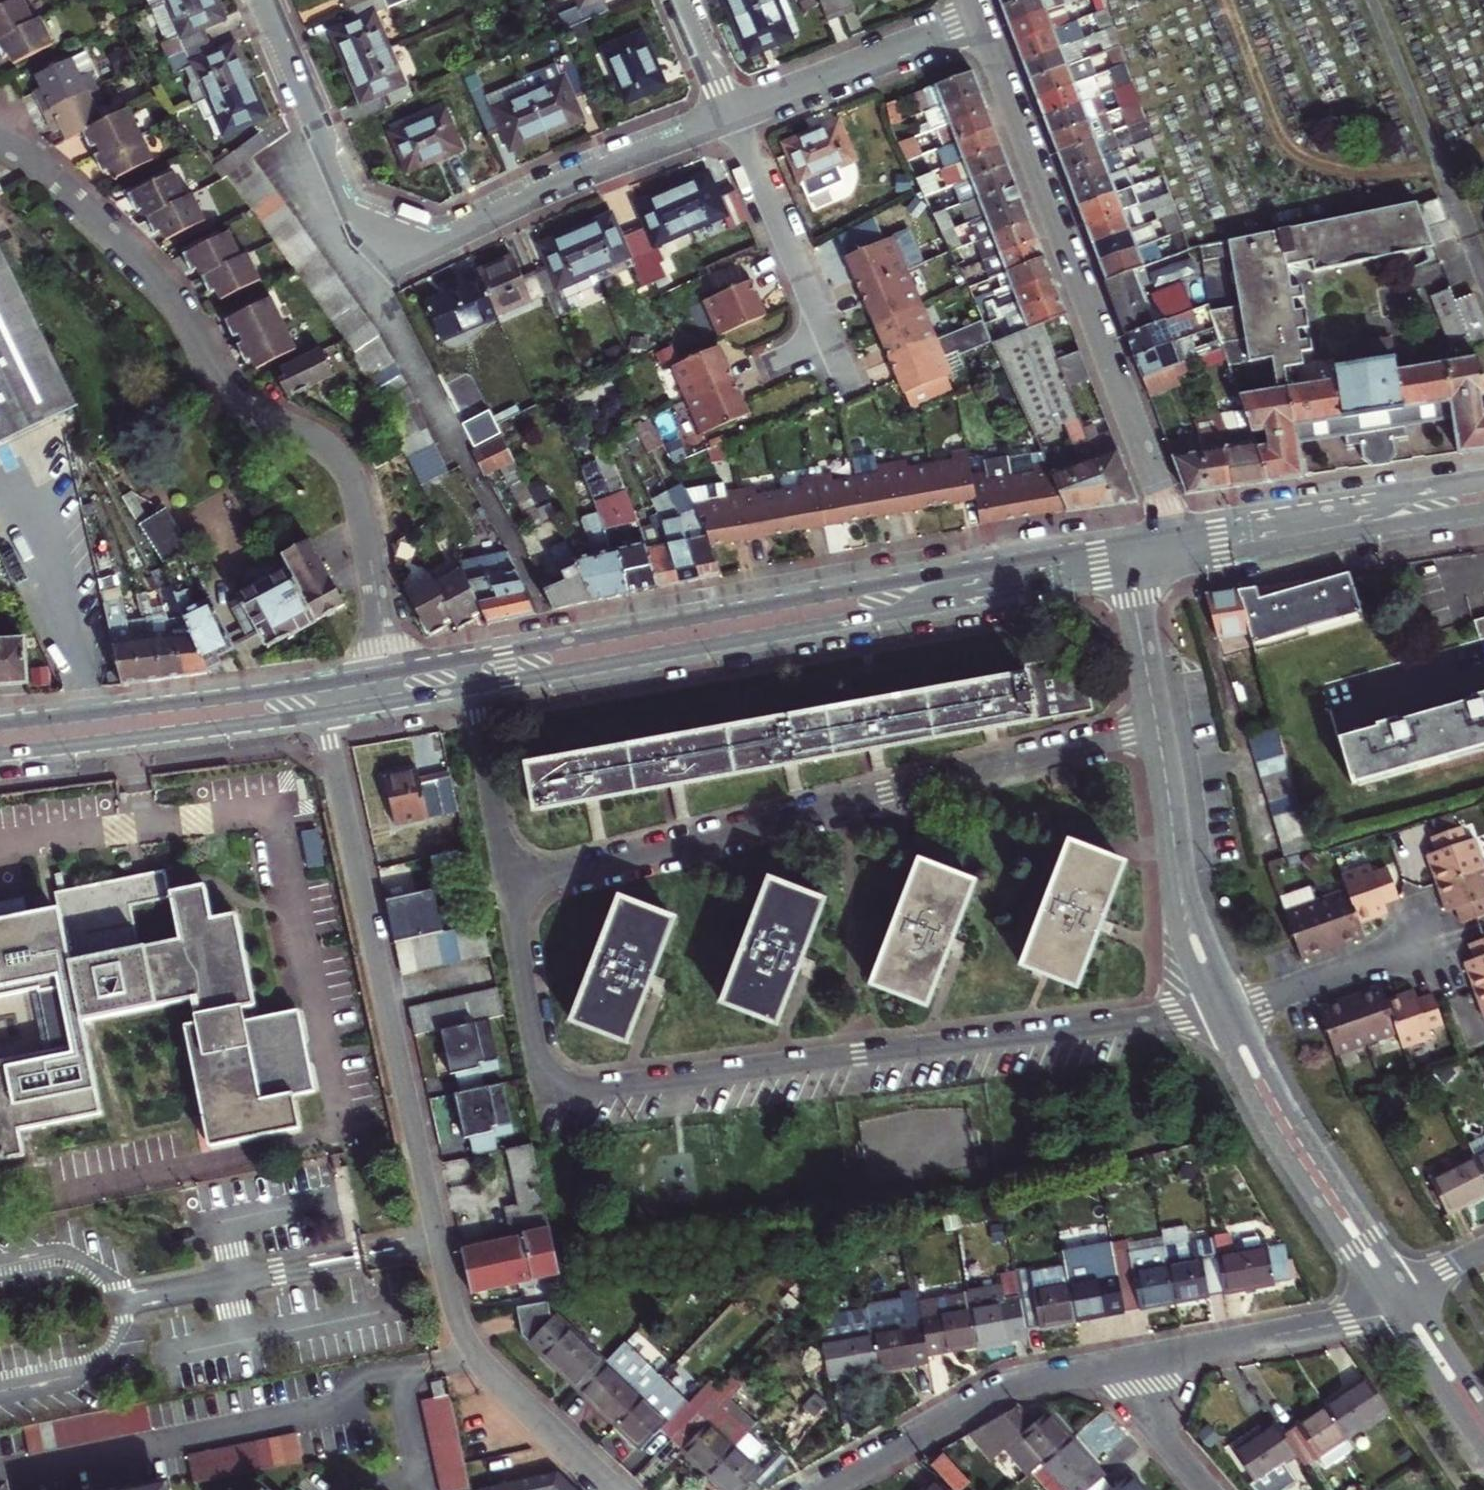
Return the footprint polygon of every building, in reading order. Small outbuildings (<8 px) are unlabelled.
[(38,21),(28,0),(18,0),(0,9),(0,39),(38,21)] [(18,0),(0,0),(0,9),(18,0)] [(156,14),(185,0),(149,0),(156,14)] [(156,14),(179,67),(205,54),(199,40),(218,31),(210,12),(204,0),(185,0),(156,14)] [(348,19),(354,34),(331,43),(339,62),(346,78),(392,58),(378,24),(416,9),(413,0),(401,0),(385,6),(384,4),(371,10),(348,19)] [(342,5),(348,19),(371,10),(367,0),(356,0),(355,0),(342,5)] [(568,36),(607,20),(601,6),(616,0),(570,0),(577,16),(562,22),(568,36)] [(741,20),(788,1),(788,0),(732,0),(735,6),(741,20)] [(788,1),(741,20),(754,51),(778,41),(801,32),(796,20),(808,16),(801,0),(790,0),(788,1)] [(834,22),(847,17),(840,0),(826,0),(834,22)] [(859,0),(843,0),(850,16),(864,10),(859,0)] [(1005,7),(1009,16),(1012,24),(1048,10),(1064,4),(1063,0),(1022,0),(1005,7)] [(1048,10),(1012,24),(1016,34),(1019,43),(1056,29),(1071,23),(1064,4),(1048,10)] [(1101,11),(1095,13),(1102,31),(1114,27),(1108,9),(1101,11)] [(801,32),(813,27),(808,16),(796,20),(801,32)] [(38,21),(0,39),(0,42),(3,48),(6,55),(13,52),(18,62),(57,44),(45,17),(38,21)] [(1030,71),(1033,79),(1069,65),(1083,59),(1079,51),(1099,43),(1103,51),(1109,49),(1114,47),(1120,44),(1114,27),(1102,31),(1063,47),(1026,61),(1030,71)] [(1056,29),(1019,43),(1023,51),(1026,61),(1063,47),(1056,29)] [(657,69),(645,40),(602,58),(624,109),(667,91),(657,69)] [(1120,44),(1114,47),(1109,49),(1116,68),(1127,64),(1122,51),(1120,44)] [(125,51),(109,59),(118,78),(135,70),(125,51)] [(40,89),(32,92),(36,101),(42,115),(97,89),(89,73),(93,71),(84,54),(35,77),(40,89)] [(205,54),(179,67),(198,110),(243,87),(235,69),(230,58),(211,67),(205,54)] [(1069,65),(1033,79),(1037,88),(1040,97),(1075,83),(1088,78),(1098,75),(1091,56),(1083,59),(1069,65)] [(388,112),(411,102),(392,58),(346,78),(353,96),(358,108),(382,98),(388,112)] [(1116,68),(1105,72),(1112,91),(1127,85),(1133,82),(1131,76),(1127,64),(1116,68)] [(571,110),(584,104),(570,71),(522,91),(545,146),(566,137),(579,131),(571,110)] [(976,72),(915,94),(923,114),(926,113),(983,92),(980,83),(976,72)] [(528,153),(545,146),(522,91),(486,106),(473,76),(460,82),(487,145),(501,139),(510,161),(528,153)] [(1088,78),(1075,83),(1040,97),(1044,108),(1047,116),(1095,97),(1088,78)] [(1127,85),(1112,91),(1119,109),(1139,101),(1135,87),(1133,82),(1127,85)] [(198,110),(212,141),(258,121),(251,105),(243,87),(198,110)] [(60,131),(66,143),(81,136),(103,125),(95,107),(103,104),(97,89),(42,115),(46,123),(51,135),(60,131)] [(987,103),(983,92),(926,113),(931,124),(920,128),(923,136),(936,131),(990,111),(987,103)] [(1102,116),(1095,97),(1047,116),(1051,126),(1054,134),(1090,120),(1102,116)] [(898,117),(902,115),(900,100),(888,104),(893,125),(899,122),(898,117)] [(1139,101),(1119,109),(1126,127),(1140,121),(1146,119),(1144,115),(1139,101)] [(936,131),(943,149),(998,129),(995,122),(990,111),(936,131)] [(88,151),(94,148),(98,157),(139,137),(128,113),(103,125),(81,136),(86,145),(88,151)] [(1090,120),(1054,134),(1058,145),(1061,152),(1096,138),(1109,133),(1102,116),(1090,120)] [(443,118),(391,141),(407,180),(434,169),(460,159),(443,118)] [(815,128),(787,140),(804,181),(808,190),(842,176),(838,167),(856,160),(839,118),(815,128)] [(1126,127),(1133,145),(1152,138),(1148,124),(1146,119),(1140,121),(1126,127)] [(471,123),(455,130),(461,145),(477,138),(471,123)] [(998,129),(943,149),(940,150),(947,169),(1005,148),(1002,141),(998,129)] [(1109,133),(1096,138),(1061,152),(1065,162),(1068,170),(1104,156),(1116,152),(1109,133)] [(150,160),(139,137),(98,157),(93,160),(96,167),(100,175),(106,172),(109,179),(150,160)] [(1133,145),(1140,163),(1153,158),(1159,156),(1156,150),(1152,138),(1133,145)] [(898,146),(906,163),(921,157),(915,139),(898,146)] [(252,160),(242,147),(217,165),(225,177),(227,179),(233,187),(241,198),(250,211),(251,213),(259,224),(267,234),(274,244),(275,246),(284,258),(292,269),(297,277),(301,282),(310,294),(318,306),(319,307),(327,318),(336,330),(343,340),(344,341),(352,352),(358,363),(385,348),(383,346),(377,336),(368,324),(360,312),(351,300),(343,289),(335,277),(325,264),(317,252),(309,241),(300,228),(292,217),(284,206),(275,194),(265,180),(258,169),(252,161),(252,160)] [(946,190),(953,188),(1012,166),(1009,159),(1005,148),(947,169),(939,172),(946,190)] [(1116,152),(1104,156),(1068,170),(1071,179),(1075,188),(1110,174),(1123,169),(1116,152)] [(1140,163),(1147,181),(1165,174),(1160,161),(1159,156),(1153,158),(1140,163)] [(961,207),(1019,185),(1017,179),(1012,166),(953,188),(961,207)] [(1123,169),(1110,174),(1075,188),(1078,196),(1082,206),(1117,192),(1130,188),(1123,169)] [(138,214),(145,211),(149,219),(188,200),(176,174),(129,196),(133,204),(138,214)] [(937,194),(930,175),(915,181),(923,199),(937,194)] [(751,232),(736,198),(720,204),(712,183),(695,190),(674,199),(692,243),(730,228),(734,238),(751,232)] [(1019,185),(961,207),(968,226),(971,225),(1026,204),(1023,196),(1019,185)] [(1117,192),(1082,206),(1085,216),(1088,224),(1124,211),(1137,206),(1130,188),(1117,192)] [(1124,211),(1088,224),(1092,233),(1096,243),(1131,229),(1144,224),(1140,215),(1157,209),(1161,218),(1178,212),(1173,197),(1171,193),(1166,194),(1138,205),(1137,206),(1124,211)] [(196,196),(188,200),(149,219),(153,229),(157,236),(165,232),(170,241),(210,223),(196,196)] [(1447,214),(1442,198),(1421,206),(1429,228),(1450,221),(1447,214)] [(641,212),(649,231),(634,238),(644,263),(655,291),(670,285),(659,257),(692,243),(674,199),(652,208),(641,212)] [(1303,267),(1302,263),(1314,261),(1316,270),(1436,246),(1436,245),(1429,228),(1421,206),(1419,202),(1201,247),(1204,261),(1235,255),(1250,336),(1223,341),(1226,348),(1231,363),(1276,355),(1281,384),(1241,391),(1247,408),(1274,481),(1307,476),(1302,441),(1309,440),(1348,435),(1349,446),(1361,444),(1363,457),(1373,466),(1382,465),(1392,464),(1399,451),(1397,439),(1412,437),(1410,426),(1448,421),(1457,420),(1461,453),(1483,450),(1483,369),(1476,348),(1457,300),(1453,289),(1434,295),(1451,342),(1460,338),(1467,357),(1397,367),(1393,336),(1356,341),(1359,363),(1340,365),(1341,376),(1296,383),(1293,364),(1309,362),(1306,348),(1316,346),(1314,336),(1305,338),(1302,326),(1312,324),(1310,313),(1300,315),(1296,295),(1306,294),(1304,283),(1294,285),(1292,274),(1295,274),(1303,267)] [(977,243),(1034,223),(1031,215),(1026,204),(971,225),(977,243)] [(954,231),(947,212),(932,218),(941,236),(954,231)] [(1178,212),(1161,218),(1168,237),(1179,233),(1184,231),(1183,227),(1178,212)] [(1429,228),(1436,245),(1456,238),(1450,221),(1429,228)] [(575,238),(593,283),(597,291),(633,277),(641,297),(655,291),(644,263),(634,238),(620,243),(612,223),(598,229),(575,238)] [(1034,223),(977,243),(975,244),(982,263),(984,262),(1041,242),(1038,235),(1034,223)] [(1151,244),(1144,224),(1131,229),(1096,243),(1099,253),(1103,262),(1151,244)] [(194,274),(201,270),(205,278),(248,257),(236,231),(185,256),(190,264),(194,274)] [(941,236),(949,253),(961,249),(954,231),(941,236)] [(855,278),(863,296),(913,276),(929,270),(914,233),(897,240),(848,260),(855,278)] [(536,277),(546,302),(555,324),(580,314),(575,300),(597,291),(593,283),(575,238),(553,247),(542,252),(550,271),(536,277)] [(82,404),(2,240),(0,241),(0,444),(28,430),(61,414),(82,404)] [(1151,244),(1103,262),(1107,273),(1110,281),(1133,272),(1162,261),(1165,259),(1158,241),(1151,244)] [(1041,242),(984,262),(990,281),(996,279),(1048,261),(1046,254),(1041,242)] [(224,298),(265,279),(253,254),(248,257),(205,278),(209,287),(213,295),(220,292),(224,298)] [(985,304),(1056,280),(1053,272),(1048,261),(996,279),(1001,292),(972,302),(975,307),(985,304)] [(536,277),(523,282),(515,262),(503,267),(480,277),(501,320),(546,302),(536,277)] [(1131,335),(1154,326),(1133,272),(1110,281),(1123,312),(1131,335)] [(870,313),(877,331),(928,310),(913,276),(863,296),(870,313)] [(441,345),(501,320),(480,277),(461,284),(464,293),(455,297),(448,300),(427,308),(441,345)] [(1060,289),(1056,280),(985,304),(991,323),(1007,317),(1063,297),(1060,289)] [(451,288),(455,297),(464,293),(461,284),(451,288)] [(1185,284),(1153,296),(1164,323),(1195,311),(1185,284)] [(697,307),(712,342),(765,321),(758,304),(750,285),(697,307)] [(1477,293),(1457,300),(1476,348),(1483,345),(1483,313),(1477,293)] [(1013,335),(1045,324),(1069,315),(1066,308),(1063,297),(1007,317),(1013,335)] [(243,345),(283,325),(271,301),(225,323),(230,333),(233,340),(239,337),(243,345)] [(1210,305),(1196,310),(1200,322),(1215,317),(1210,305)] [(885,350),(892,365),(944,344),(928,310),(877,331),(885,350)] [(1136,346),(1139,356),(1178,341),(1174,332),(1200,322),(1196,310),(1195,311),(1164,323),(1154,326),(1131,335),(1136,346)] [(994,349),(1007,375),(1037,439),(1065,429),(1082,470),(1053,474),(1071,513),(1092,510),(1116,506),(1080,414),(1071,390),(1060,362),(1045,324),(1013,335),(992,343),(994,349)] [(240,356),(245,365),(251,362),(254,369),(295,350),(283,325),(243,345),(236,348),(240,356)] [(992,343),(984,327),(944,344),(892,365),(900,384),(907,401),(912,413),(955,396),(950,385),(968,377),(963,364),(994,349),(992,343)] [(1145,371),(1148,378),(1176,368),(1201,358),(1205,356),(1203,351),(1197,353),(1190,336),(1178,341),(1139,356),(1145,371)] [(385,348),(358,363),(360,367),(387,352),(385,348)] [(1205,356),(1201,358),(1208,374),(1232,365),(1231,363),(1226,348),(1205,356)] [(290,397),(335,376),(323,350),(284,369),(289,379),(283,381),(286,388),(290,397)] [(401,445),(409,461),(417,476),(426,492),(454,477),(445,461),(438,447),(428,429),(422,417),(414,403),(406,388),(399,375),(404,372),(397,360),(392,350),(387,352),(360,367),(365,377),(367,382),(372,390),(382,409),(388,421),(394,433),(401,445)] [(665,372),(680,406),(730,385),(724,371),(716,351),(665,372)] [(1071,390),(1095,381),(1084,353),(1060,362),(1071,390)] [(1176,368),(1148,378),(1155,395),(1183,384),(1176,368)] [(695,442),(744,422),(738,407),(730,385),(680,406),(695,442)] [(997,392),(985,397),(990,409),(1002,403),(997,392)] [(460,411),(472,435),(499,422),(487,398),(460,411)] [(1254,484),(1274,481),(1247,408),(1223,412),(1227,421),(1232,433),(1238,486),(1254,484)] [(1127,504),(1142,502),(1108,416),(1093,421),(1089,411),(1080,414),(1116,506),(1127,504)] [(640,428),(655,421),(651,412),(620,425),(624,434),(626,434),(640,428)] [(655,421),(640,428),(652,455),(668,447),(655,421)] [(1200,425),(1204,434),(1204,437),(1212,490),(1226,488),(1238,486),(1232,433),(1227,421),(1200,425)] [(489,478),(492,477),(520,463),(505,432),(502,427),(472,442),(471,442),(489,478)] [(626,434),(624,434),(611,440),(613,446),(616,452),(631,446),(626,434)] [(1173,442),(1193,493),(1200,492),(1212,490),(1204,437),(1173,442)] [(711,450),(713,462),(735,458),(733,441),(711,450)] [(643,526),(640,516),(616,452),(613,446),(599,451),(602,461),(616,499),(625,521),(627,529),(632,527),(643,526)] [(954,454),(956,462),(932,466),(940,507),(958,504),(977,500),(973,476),(969,452),(954,454)] [(901,515),(892,466),(881,468),(879,457),(854,461),(857,480),(864,521),(882,518),(901,515)] [(989,499),(994,525),(1005,523),(1021,521),(1013,478),(1009,458),(985,461),(987,474),(973,476),(977,500),(989,499)] [(1043,517),(1071,513),(1053,474),(1048,463),(1036,465),(1037,473),(1013,478),(1021,521),(1043,517)] [(905,471),(903,464),(892,466),(901,515),(921,511),(940,507),(932,466),(905,471)] [(540,467),(526,473),(535,491),(548,485),(540,467)] [(817,480),(825,528),(845,525),(864,521),(857,480),(837,484),(835,476),(817,480)] [(781,494),(788,535),(806,532),(825,528),(817,480),(801,483),(803,490),(781,494)] [(685,485),(670,494),(681,520),(685,529),(690,542),(704,580),(715,577),(726,575),(715,549),(711,538),(705,525),(710,523),(709,518),(703,520),(697,510),(689,492),(685,485)] [(710,523),(705,525),(711,538),(715,549),(729,546),(749,542),(741,492),(729,495),(727,486),(689,492),(697,510),(703,520),(709,518),(710,523)] [(180,552),(191,548),(168,509),(153,518),(136,490),(125,497),(161,555),(177,547),(180,552)] [(741,492),(749,542),(770,539),(788,535),(781,494),(757,498),(755,490),(741,492)] [(693,582),(704,580),(690,542),(685,529),(681,520),(670,494),(668,492),(650,498),(658,519),(660,526),(665,525),(668,533),(672,546),(685,584),(693,582)] [(625,521),(616,499),(600,505),(603,515),(610,532),(627,529),(625,521)] [(620,554),(615,554),(610,532),(603,515),(588,520),(603,560),(583,566),(599,603),(612,600),(629,596),(620,554)] [(544,527),(558,558),(576,550),(563,518),(551,525),(544,527)] [(651,551),(663,589),(673,587),(685,584),(672,546),(668,533),(665,525),(660,526),(658,519),(651,521),(653,528),(644,530),(648,542),(651,551)] [(632,527),(627,529),(610,532),(615,554),(620,554),(629,596),(644,593),(663,589),(651,551),(648,542),(636,544),(632,527)] [(349,605),(344,596),(321,553),(313,538),(283,554),(292,569),(320,621),(349,605)] [(225,672),(220,659),(229,655),(237,652),(215,602),(202,609),(196,595),(197,590),(184,559),(195,554),(191,548),(180,552),(177,547),(161,555),(167,565),(176,586),(184,604),(189,616),(214,674),(225,672)] [(558,558),(538,566),(557,612),(575,608),(599,603),(583,566),(576,550),(558,558)] [(486,611),(493,625),(519,620),(542,615),(513,555),(465,566),(467,571),(486,611)] [(263,633),(273,627),(281,642),(300,632),(320,621),(292,569),(241,598),(245,606),(236,612),(250,640),(263,633)] [(481,622),(478,616),(486,611),(467,571),(440,585),(458,619),(464,630),(472,627),(481,622)] [(1254,650),(1359,621),(1347,574),(1326,580),(1283,591),(1257,598),(1256,592),(1254,586),(1236,589),(1254,650)] [(440,585),(437,578),(411,591),(436,637),(444,632),(454,628),(451,623),(458,619),(440,585)] [(171,587),(179,606),(184,604),(176,586),(171,587)] [(105,592),(108,604),(127,599),(124,587),(105,592)] [(1224,656),(1254,650),(1236,589),(1218,592),(1207,594),(1223,653),(1224,656)] [(147,594),(142,595),(144,603),(154,600),(152,593),(147,594)] [(236,612),(245,606),(241,598),(231,604),(236,612)] [(108,604),(127,685),(139,684),(148,683),(138,641),(127,599),(108,604)] [(151,611),(157,610),(154,600),(144,603),(148,619),(153,618),(151,611)] [(175,623),(180,636),(190,677),(202,675),(214,674),(189,616),(175,623)] [(281,642),(273,627),(263,633),(271,647),(281,642)] [(180,636),(158,638),(169,680),(182,678),(190,677),(180,636)] [(160,681),(169,680),(158,638),(138,641),(148,683),(160,681)] [(0,645),(0,684),(0,689),(18,688),(32,687),(28,643),(0,645)] [(1001,725),(1094,707),(1084,655),(1029,665),(1031,674),(533,765),(541,809),(586,801),(593,800),(601,798),(671,785),(680,784),(687,782),(786,764),(794,763),(801,761),(872,748),(880,747),(886,746),(987,727),(993,726),(1001,725)] [(1352,784),(1360,782),(1483,745),(1483,691),(1481,692),(1471,695),(1472,698),(1397,720),(1396,717),(1387,720),(1376,723),(1377,726),(1339,738),(1352,784)] [(1304,821),(1300,807),(1296,794),(1292,781),(1288,768),(1285,755),(1281,741),(1276,727),(1251,734),(1256,748),(1260,762),(1263,775),(1267,788),(1271,802),(1275,814),(1279,828),(1283,842),(1287,855),(1298,852),(1312,847),(1308,835),(1304,821)] [(1360,782),(1361,787),(1483,750),(1483,745),(1360,782)] [(404,773),(386,777),(396,824),(460,810),(453,777),(422,784),(419,770),(404,773)] [(1454,815),(1431,823),(1435,836),(1458,828),(1454,815)] [(1425,855),(1429,868),(1435,885),(1483,867),(1483,865),(1474,837),(1466,839),(1462,827),(1458,828),(1435,836),(1431,838),(1435,851),(1425,855)] [(1102,918),(1125,859),(1125,858),(1073,838),(1023,966),(1047,975),(1058,979),(1076,986),(1096,935),(1097,930),(1102,918)] [(432,858),(436,874),(464,867),(460,852),(432,858)] [(952,935),(974,878),(924,858),(875,984),(926,1004),(945,955),(949,945),(952,935)] [(49,892),(102,880),(106,902),(157,892),(155,884),(154,884),(149,862),(137,865),(36,885),(41,912),(44,922),(55,920),(49,892)] [(1370,865),(1341,875),(1346,888),(1359,923),(1372,918),(1387,913),(1384,903),(1399,898),(1388,867),(1372,872),(1370,865)] [(1435,885),(1441,900),(1443,906),(1443,908),(1443,912),(1456,908),(1461,923),(1475,918),(1483,915),(1483,867),(1435,885)] [(44,922),(41,912),(0,921),(0,1150),(9,1148),(5,1124),(87,1107),(68,1016),(176,993),(182,1018),(161,1021),(184,1135),(276,1116),(269,1086),(290,1082),(272,999),(221,1010),(219,1003),(243,999),(224,906),(197,911),(190,877),(155,884),(157,892),(165,932),(115,942),(106,902),(102,880),(49,892),(55,920),(44,922)] [(828,899),(775,878),(728,1001),(780,1022),(798,976),(801,967),(805,958),(828,899)] [(1316,954),(1331,948),(1314,898),(1310,887),(1279,897),(1294,940),(1301,959),(1316,954)] [(1364,937),(1359,923),(1346,888),(1314,898),(1331,948),(1347,942),(1364,937)] [(428,941),(443,938),(445,937),(435,893),(387,903),(393,928),(397,948),(413,944),(428,941)] [(679,916),(626,896),(578,1020),(632,1041),(650,993),(654,984),(657,975),(679,916)] [(18,914),(17,902),(0,903),(0,915),(18,914)] [(461,934),(445,937),(443,938),(428,941),(413,944),(397,948),(404,976),(420,973),(435,969),(450,966),(468,962),(480,959),(493,956),(487,928),(473,931),(469,932),(461,934)] [(1483,940),(1469,945),(1473,958),(1464,961),(1470,978),(1474,990),(1483,987),(1483,939),(1483,940)] [(1370,1048),(1400,1038),(1386,1001),(1381,987),(1366,992),(1351,997),(1370,1048)] [(1474,990),(1480,1005),(1483,1016),(1483,987),(1474,990)] [(489,993),(475,995),(463,998),(451,1001),(439,1004),(426,1007),(412,1010),(418,1039),(432,1035),(440,1034),(445,1033),(457,1030),(469,1027),(479,1025),(482,1024),(492,1022),(496,1022),(507,1019),(501,990),(489,993)] [(1418,1000),(1415,990),(1402,995),(1386,1001),(1400,1038),(1404,1049),(1430,1039),(1428,1031),(1443,1026),(1430,996),(1418,1000)] [(1335,1060),(1370,1048),(1351,997),(1334,1003),(1318,1009),(1326,1032),(1335,1060)] [(482,1024),(445,1033),(450,1057),(455,1077),(459,1076),(463,1097),(459,1098),(464,1121),(468,1140),(473,1139),(477,1157),(501,1152),(499,1139),(517,1135),(506,1088),(488,1092),(485,1077),(504,1073),(492,1022),(482,1024)] [(1475,1151),(1483,1147),(1483,1130),(1469,1138),(1475,1151)] [(1483,1167),(1483,1147),(1475,1151),(1483,1167)] [(517,1240),(466,1251),(471,1274),(476,1297),(498,1292),(553,1280),(564,1278),(536,1150),(513,1155),(523,1200),(526,1218),(513,1221),(517,1240)] [(1448,1207),(1470,1196),(1483,1188),(1483,1167),(1475,1151),(1431,1175),(1448,1207)] [(1159,1238),(1162,1253),(1188,1248),(1185,1233),(1159,1238)] [(1159,1238),(1125,1245),(1129,1260),(1162,1253),(1159,1238)] [(1063,1271),(1065,1285),(1073,1322),(1099,1317),(1124,1311),(1114,1262),(1110,1240),(1059,1251),(1063,1271)] [(1229,1240),(1213,1243),(1222,1293),(1255,1286),(1286,1280),(1279,1249),(1268,1251),(1267,1247),(1232,1254),(1229,1240)] [(1188,1248),(1162,1253),(1172,1303),(1198,1297),(1222,1293),(1213,1243),(1188,1248)] [(1129,1260),(1114,1262),(1124,1311),(1149,1307),(1172,1303),(1162,1253),(1129,1260)] [(1011,1282),(1022,1332),(1048,1327),(1073,1322),(1065,1285),(1063,1271),(1011,1282)] [(999,1289),(966,1295),(969,1311),(976,1347),(1009,1340),(1008,1335),(1022,1332),(1011,1282),(1010,1275),(997,1277),(999,1289)] [(929,1356),(918,1302),(915,1291),(898,1295),(900,1301),(867,1308),(868,1313),(872,1336),(879,1373),(902,1368),(914,1366),(914,1367),(931,1363),(929,1356)] [(966,1293),(918,1302),(929,1356),(954,1351),(976,1347),(969,1311),(966,1295),(966,1293)] [(558,1376),(579,1395),(605,1367),(567,1331),(555,1320),(549,1321),(546,1306),(516,1311),(521,1342),(540,1360),(558,1376)] [(819,1323),(825,1354),(831,1382),(857,1377),(879,1373),(872,1336),(868,1313),(819,1323)] [(1009,1340),(976,1347),(977,1353),(999,1349),(1010,1347),(1009,1340)] [(616,1430),(642,1402),(664,1379),(627,1344),(605,1367),(579,1395),(599,1415),(616,1430)] [(429,1368),(418,1371),(421,1386),(432,1384),(429,1368)] [(1343,1389),(1322,1404),(1343,1436),(1385,1407),(1363,1376),(1343,1389)] [(664,1379),(642,1402),(616,1430),(633,1446),(641,1454),(661,1433),(673,1444),(718,1396),(706,1385),(690,1402),(664,1379)] [(731,1382),(718,1396),(673,1444),(693,1463),(711,1480),(748,1439),(752,1435),(727,1412),(744,1393),(731,1382)] [(436,1383),(432,1384),(421,1386),(407,1389),(413,1416),(427,1482),(457,1476),(446,1425),(437,1388),(436,1383)] [(135,1394),(9,1418),(16,1452),(141,1424),(135,1394)] [(1343,1436),(1322,1404),(1303,1417),(1280,1432),(1294,1453),(1302,1464),(1315,1456),(1322,1466),(1351,1446),(1343,1436)] [(973,1436),(996,1462),(1009,1450),(1012,1448),(1034,1473),(1045,1463),(1073,1438),(1051,1413),(1036,1427),(1029,1419),(1024,1414),(1020,1410),(973,1436)] [(1231,1451),(1251,1481),(1247,1484),(1252,1489),(1282,1489),(1295,1481),(1282,1461),(1294,1453),(1280,1432),(1273,1422),(1253,1436),(1231,1451)] [(281,1425),(173,1448),(178,1474),(286,1452),(281,1425)] [(1205,1429),(1196,1436),(1208,1451),(1217,1443),(1205,1429)] [(1073,1438),(1034,1473),(1049,1489),(1089,1489),(1105,1475),(1089,1457),(1073,1438)] [(762,1476),(751,1466),(763,1453),(748,1439),(711,1480),(722,1489),(748,1489),(754,1483),(762,1489),(768,1489),(791,1465),(781,1455),(762,1476)] [(1402,1444),(1394,1450),(1401,1459),(1409,1454),(1402,1444)] [(1012,1448),(1009,1450),(1031,1476),(1034,1473),(1012,1448)] [(937,1466),(959,1489),(964,1489),(973,1482),(949,1455),(937,1466)] [(1105,1475),(1089,1489),(1147,1489),(1138,1480),(1129,1470),(1113,1484),(1105,1475)] [(93,1489),(158,1489),(155,1476),(97,1489),(93,1489)] [(558,1481),(510,1489),(567,1489),(558,1481)]
